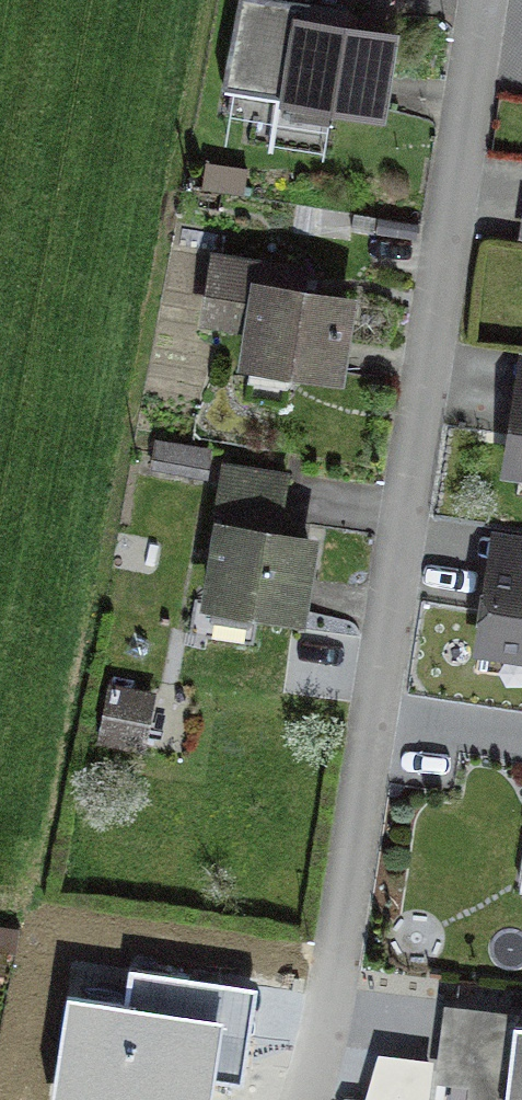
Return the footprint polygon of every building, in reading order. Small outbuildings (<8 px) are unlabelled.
[(337,32),(340,13),(262,0),(234,0),(217,91),(372,115),(383,39),(337,32)] [(243,365),(330,379),(342,303),(294,295),(297,276),(212,262),(203,321),(249,328),(243,365)] [(516,389),(503,472),(521,475),(521,390),(516,389)] [(149,469),(199,478),(203,453),(154,445),(149,469)] [(275,521),(282,478),(219,468),(211,510),(225,512),(222,529),(218,529),(206,604),(291,618),(303,544),(255,536),(258,518),(275,521)] [(480,576),(466,679),(521,686),(521,581),(480,576)] [(96,741),(130,748),(140,696),(105,689),(96,741)] [(53,1099),(211,1099),(213,1082),(242,1087),(257,993),(133,974),(128,1008),(68,999),(53,1099)] [(518,1024),(508,1099),(521,1099),(521,1025),(518,1024)]
